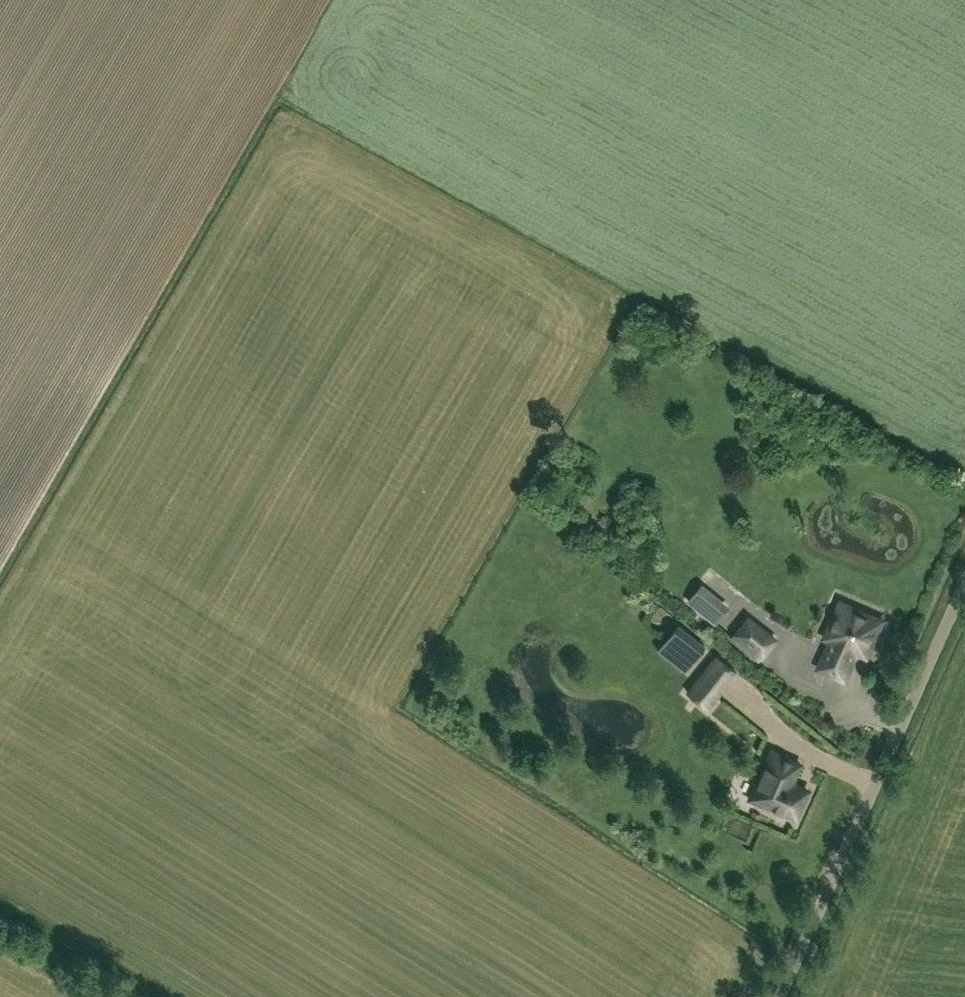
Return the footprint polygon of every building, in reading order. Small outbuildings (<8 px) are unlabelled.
[(857,651),(867,656),(883,620),(841,601),(825,637),(831,640),(819,667),(845,679),(857,651)] [(758,659),(775,639),(748,617),(731,637),(758,659)] [(705,646),(677,623),(656,650),(684,672),(705,646)] [(707,708),(737,672),(717,656),(688,692),(707,708)] [(795,817),(807,790),(790,783),(798,764),(784,758),(785,756),(771,750),(749,799),(770,808),(771,806),(795,817)]
